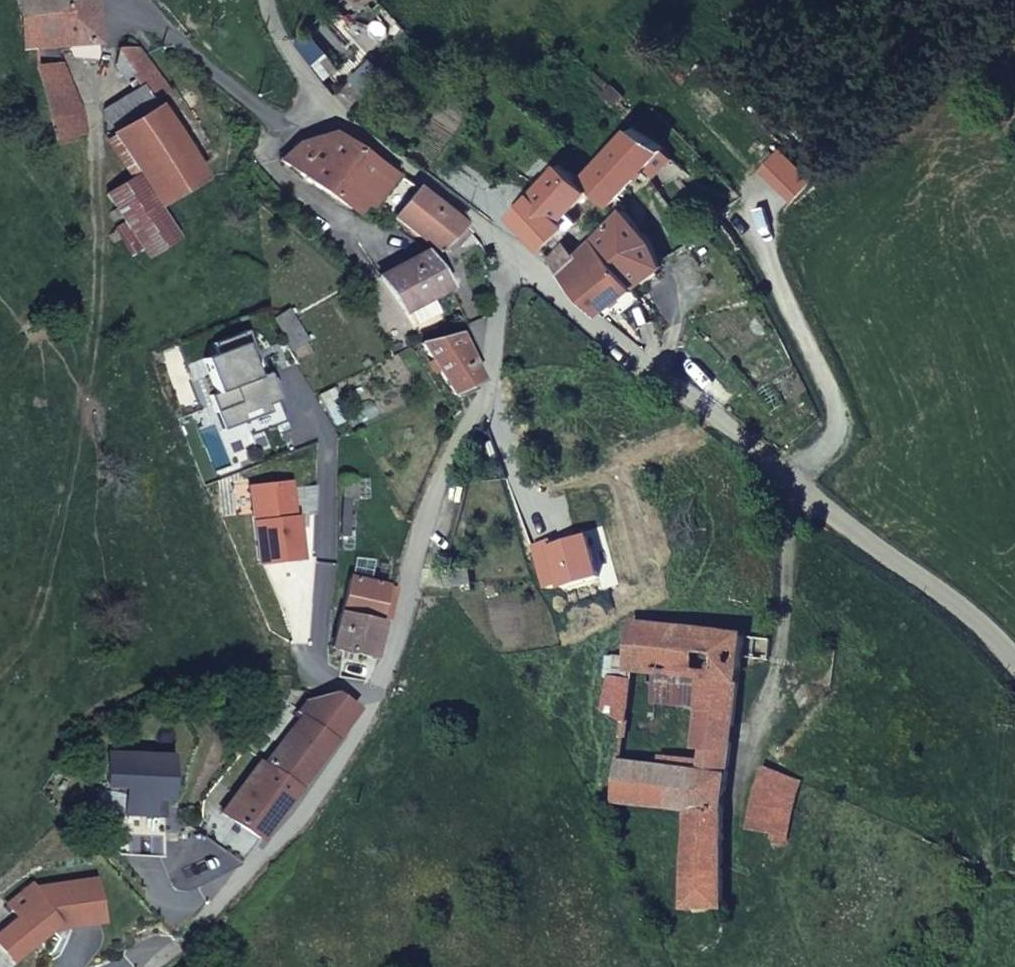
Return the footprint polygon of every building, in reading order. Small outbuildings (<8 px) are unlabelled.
[(26,61),(32,60),(36,73),(60,70),(58,50),(80,48),(82,64),(94,65),(96,56),(89,0),(16,0),(26,61)] [(112,137),(138,177),(159,209),(201,182),(151,105),(167,94),(136,51),(117,52),(114,65),(121,81),(127,79),(135,94),(148,114),(112,137)] [(381,71),(364,60),(351,81),(367,92),(381,71)] [(60,70),(36,73),(51,122),(79,116),(61,71),(60,70)] [(148,114),(135,94),(104,114),(105,127),(112,137),(148,114)] [(82,115),(79,116),(51,122),(58,148),(87,136),(82,115)] [(662,153),(632,132),(585,184),(608,207),(647,169),(662,153)] [(329,136),(299,146),(290,155),(287,152),(283,163),(323,192),(353,150),(329,136)] [(414,192),(353,150),(323,192),(357,216),(365,205),(392,222),(394,220),(414,192)] [(669,160),(662,153),(647,169),(654,175),(669,160)] [(590,193),(585,185),(563,166),(511,219),(540,251),(564,229),(560,224),(569,215),(590,193)] [(106,198),(147,260),(176,242),(156,210),(159,209),(138,177),(106,198)] [(455,224),(414,192),(394,220),(436,255),(441,250),(454,264),(477,247),(455,224)] [(624,214),(619,218),(591,244),(633,290),(662,270),(652,247),(624,214)] [(577,224),(569,215),(560,224),(564,229),(568,233),(577,224)] [(575,259),(560,274),(579,297),(599,314),(633,290),(591,244),(575,259)] [(550,262),(560,274),(575,259),(565,248),(550,262)] [(447,289),(424,255),(379,281),(402,314),(406,313),(414,327),(435,315),(427,301),(447,289)] [(287,311),(271,320),(290,352),(306,342),(287,311)] [(450,396),(474,393),(478,383),(455,339),(421,347),(450,396)] [(354,481),(342,481),(343,502),(354,502),(354,481)] [(445,575),(447,590),(474,586),(470,570),(445,575)] [(370,659),(378,620),(384,589),(348,580),(331,650),(370,659)] [(378,620),(390,622),(395,591),(384,589),(378,620)] [(722,816),(730,756),(742,660),(768,663),(771,641),(636,625),(630,674),(658,677),(701,683),(700,709),(705,752),(703,766),(702,775),(667,771),(619,765),(615,804),(689,813),(722,816)] [(701,683),(658,677),(655,703),(700,709),(701,683)] [(603,712),(624,722),(627,723),(632,683),(610,680),(603,712)] [(332,697),(311,703),(264,765),(296,788),(351,711),(332,697)] [(264,765),(259,761),(226,807),(265,831),(296,788),(264,765)] [(669,761),(667,771),(702,775),(703,766),(669,761)] [(786,844),(800,786),(765,771),(759,788),(783,796),(777,815),(771,841),(786,844)] [(753,810),(777,815),(783,796),(759,788),(753,810)] [(221,815),(257,842),(265,831),(226,807),(221,815)] [(723,911),(722,816),(689,813),(684,912),(723,911)]
